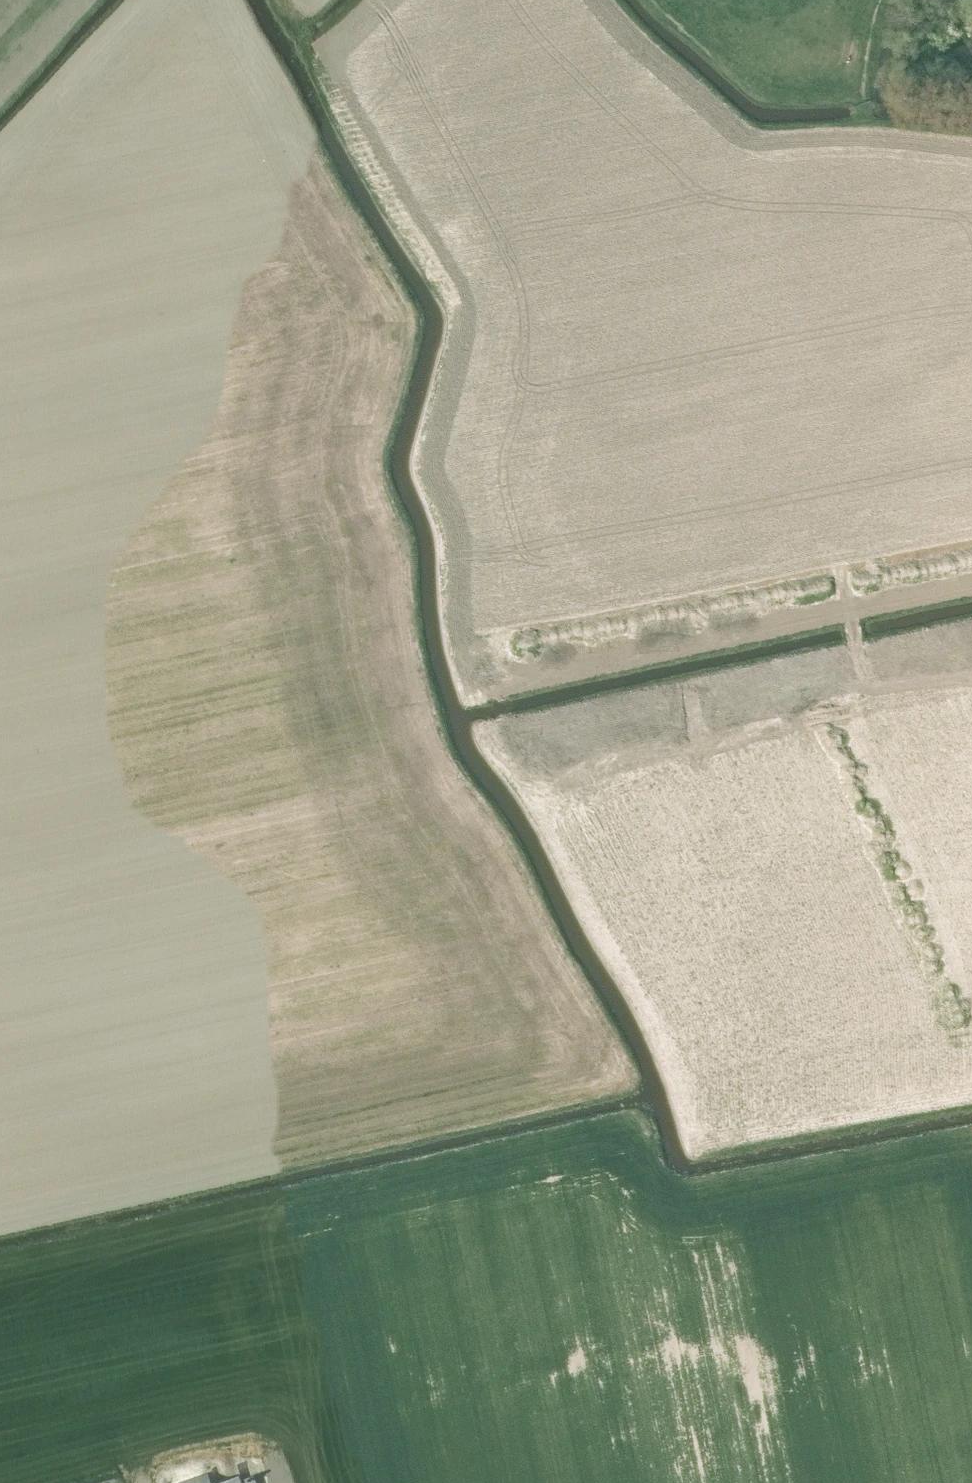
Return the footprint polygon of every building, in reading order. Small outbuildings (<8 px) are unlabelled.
[(208,1472),(176,1482),(211,1482),(208,1472)]
